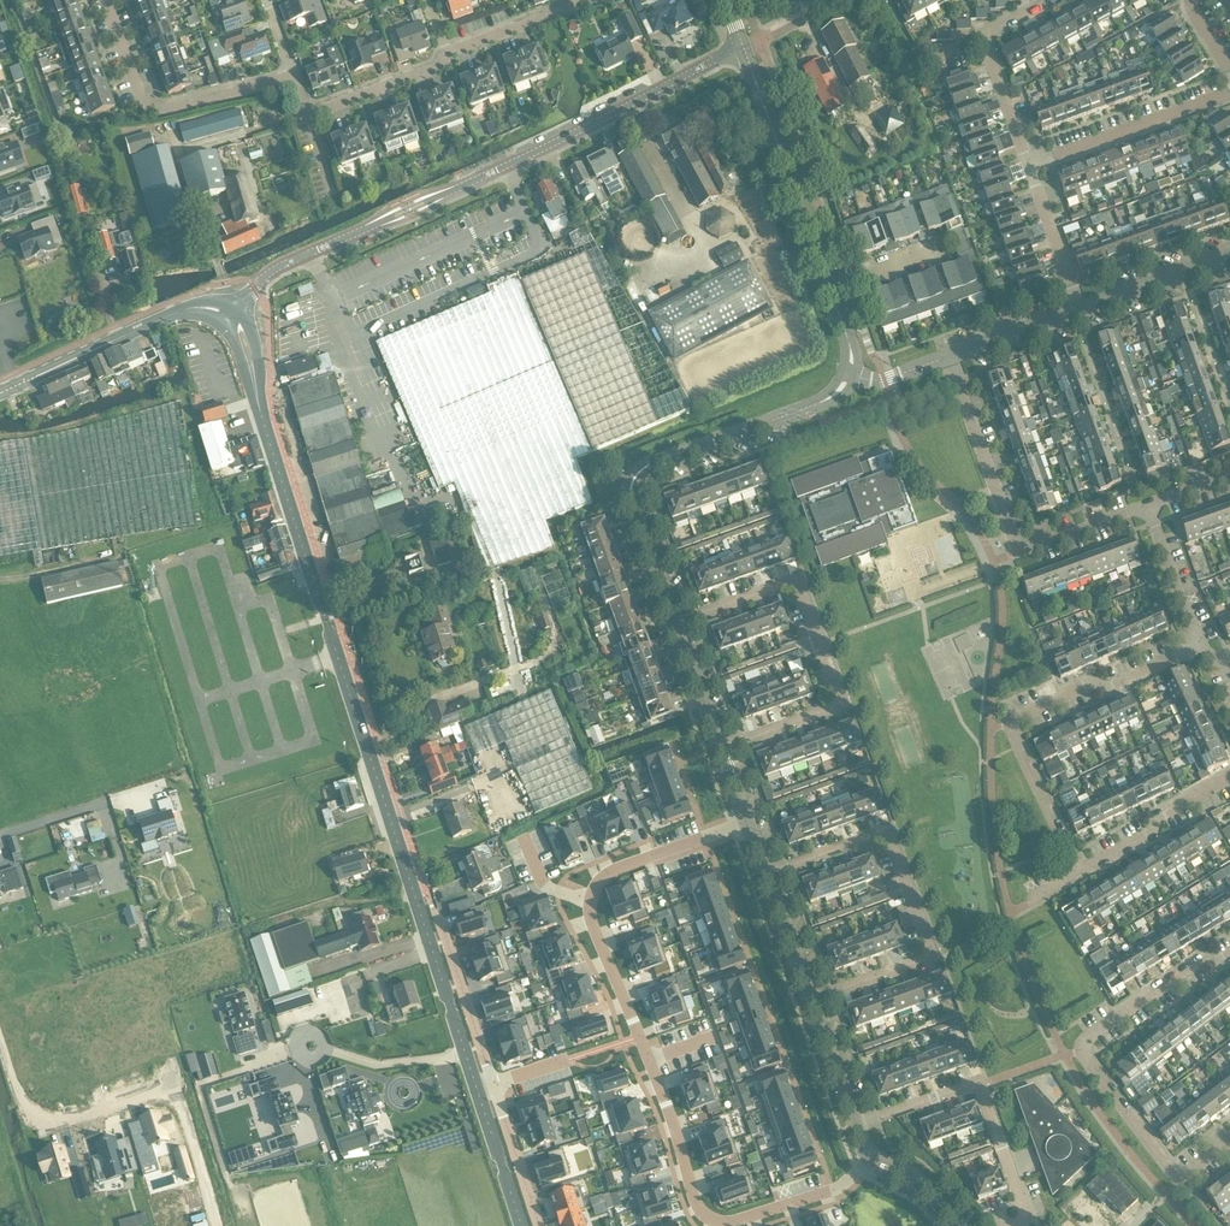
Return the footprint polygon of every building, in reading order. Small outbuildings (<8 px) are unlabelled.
[(76,0),(70,0),(52,6),(57,19),(79,11),(76,0)] [(138,10),(164,0),(134,0),(138,10)] [(166,0),(164,0),(138,10),(142,22),(170,12),(166,0)] [(229,4),(228,0),(218,0),(209,3),(212,11),(216,9),(219,17),(221,18),(223,18),(226,25),(224,26),(227,33),(244,27),(243,24),(250,21),(243,0),(239,0),(229,4)] [(325,22),(317,0),(300,0),(301,1),(281,8),(287,23),(306,16),(310,28),(325,22)] [(476,0),(447,0),(454,21),(472,14),(470,6),(477,3),(476,0)] [(919,0),(900,0),(902,3),(897,6),(906,24),(915,20),(914,17),(925,11),(919,0)] [(945,0),(919,0),(925,11),(937,4),(938,7),(946,2),(945,0)] [(1010,0),(996,0),(996,10),(1010,9),(1010,0)] [(1101,0),(1096,0),(1084,7),(1095,26),(1097,25),(1111,18),(1101,0)] [(1123,0),(1101,0),(1111,18),(1125,10),(1128,16),(1133,13),(1130,7),(1128,8),(1123,0)] [(1128,8),(1130,7),(1143,0),(1123,0),(1128,8)] [(686,24),(695,20),(686,2),(662,14),(660,10),(646,17),(654,33),(666,27),(673,42),(675,42),(672,36),(688,28),(686,24)] [(1095,26),(1084,7),(1067,16),(1078,35),(1092,28),(1095,33),(1100,31),(1097,25),(1095,26)] [(991,20),(990,10),(976,11),(976,20),(991,20)] [(84,23),(79,11),(57,19),(61,31),(84,23)] [(430,49),(423,32),(421,25),(425,24),(421,11),(411,15),(414,24),(405,27),(406,30),(397,33),(397,34),(389,37),(396,56),(397,55),(396,54),(403,51),(404,53),(407,51),(409,56),(418,53),(419,54),(426,52),(426,50),(430,49)] [(175,24),(170,12),(142,22),(147,34),(169,26),(175,24)] [(1137,19),(1133,13),(1128,16),(1131,21),(1137,19)] [(33,19),(31,14),(23,17),(25,22),(33,19)] [(634,56),(628,43),(630,42),(630,43),(641,38),(630,15),(619,20),(627,36),(625,37),(624,37),(597,50),(606,69),(634,56)] [(1157,42),(1183,26),(1179,19),(1173,23),(1168,15),(1148,27),(1157,42)] [(1078,35),(1067,16),(1051,25),(1062,44),(1064,43),(1078,35)] [(971,30),(971,21),(956,21),(957,31),(971,30)] [(84,23),(61,31),(54,33),(59,46),(65,43),(88,35),(84,23)] [(869,78),(854,48),(856,47),(854,44),(854,40),(852,36),(849,33),(843,23),(822,34),(850,88),(869,78)] [(1062,44),(1051,25),(1034,34),(1045,53),(1059,46),(1062,51),(1067,49),(1064,43),(1062,44)] [(174,38),(169,26),(147,34),(151,46),(174,38)] [(1186,44),(1181,36),(1187,33),(1183,26),(1157,42),(1166,56),(1186,44)] [(951,41),(951,31),(936,32),(937,42),(951,41)] [(1104,37),(1100,31),(1095,33),(1098,39),(1104,37)] [(270,52),(263,34),(244,41),(241,33),(208,44),(215,63),(240,53),(243,62),(251,59),(253,64),(256,65),(261,64),(262,60),(261,55),(270,52)] [(1045,53),(1034,34),(1018,43),(1029,62),(1031,61),(1045,53)] [(93,47),(88,35),(65,43),(70,55),(93,47)] [(370,58),(386,52),(380,37),(365,43),(364,41),(345,47),(354,72),(373,66),(370,58)] [(42,43),(40,38),(32,41),(33,46),(42,43)] [(178,50),(174,38),(151,46),(155,58),(178,50)] [(932,52),(931,42),(917,43),(917,50),(918,52),(932,52)] [(1029,62),(1018,43),(1001,52),(1012,71),(1026,64),(1029,69),(1034,66),(1031,61),(1029,62)] [(1175,70),(1201,54),(1197,47),(1190,51),(1186,44),(1166,56),(1175,70)] [(97,59),(93,47),(70,55),(63,58),(67,70),(74,68),(97,59)] [(339,83),(334,69),(344,66),(337,48),(327,51),(331,62),(317,67),(316,64),(305,68),(313,90),(329,84),(330,86),(339,83)] [(1071,54),(1067,49),(1062,51),(1065,57),(1071,54)] [(182,63),(178,50),(155,58),(160,71),(182,63)] [(547,75),(537,50),(529,53),(528,52),(520,54),(530,81),(547,75)] [(530,81),(520,54),(513,57),(514,59),(505,62),(514,87),(530,81)] [(1184,85),(1204,72),(1199,65),(1205,61),(1201,54),(1175,70),(1184,85)] [(847,106),(822,58),(803,68),(818,98),(828,116),(847,106)] [(101,72),(97,59),(74,68),(79,80),(101,72)] [(51,68),(49,63),(40,66),(42,71),(51,68)] [(187,75),(182,63),(160,71),(164,83),(187,75)] [(1038,72),(1034,66),(1029,69),(1032,75),(1038,72)] [(1140,97),(1153,92),(1145,71),(1135,75),(1133,68),(1128,70),(1130,76),(1132,75),(1140,97)] [(978,82),(975,75),(969,77),(966,69),(944,77),(950,93),(978,82)] [(504,95),(494,70),(485,73),(485,72),(477,74),(487,101),(504,95)] [(1130,76),(1128,70),(1118,74),(1128,101),(1140,97),(1132,75),(1130,76)] [(106,84),(101,72),(79,80),(83,92),(106,84)] [(487,101),(477,74),(470,77),(471,78),(462,82),(471,107),(487,101)] [(1115,105),(1128,101),(1118,74),(1108,77),(1103,79),(1104,80),(1106,85),(1108,84),(1115,105)] [(192,88),(187,75),(164,83),(169,96),(192,88)] [(1106,85),(1104,80),(1094,83),(1103,110),(1115,105),(1108,84),(1106,85)] [(977,100),(974,92),(981,90),(978,82),(950,93),(955,108),(977,100)] [(1103,110),(1094,83),(1084,87),(1086,92),(1084,93),(1091,114),(1103,110)] [(110,96),(106,84),(83,92),(88,104),(110,96)] [(1091,114),(1084,93),(1086,92),(1084,87),(1084,86),(1079,88),(1069,91),(1079,119),(1091,114)] [(59,92),(58,87),(49,90),(51,95),(59,92)] [(0,90),(0,132),(7,130),(2,114),(11,111),(3,88),(0,90)] [(463,121),(451,90),(442,93),(442,91),(434,94),(446,126),(463,121)] [(1069,91),(1059,95),(1054,96),(1057,103),(1059,102),(1067,123),(1079,119),(1069,91)] [(446,126),(434,94),(427,97),(428,98),(419,101),(430,132),(446,126)] [(115,109),(110,96),(88,104),(92,117),(115,109)] [(989,114),(987,107),(987,106),(980,109),(977,100),(955,108),(961,124),(989,114)] [(1067,123),(1059,102),(1057,103),(1047,106),(1054,127),(1067,123)] [(1054,127),(1047,106),(1037,110),(1035,103),(1030,105),(1032,112),(1034,111),(1042,132),(1054,127)] [(408,109),(400,112),(399,111),(391,114),(404,147),(420,141),(408,109)] [(184,143),(245,126),(241,114),(240,110),(194,123),(179,127),(184,143)] [(1229,132),(1229,114),(1229,112),(1221,117),(1217,111),(1203,120),(1207,126),(1210,125),(1218,139),(1229,132)] [(68,117),(66,112),(58,115),(60,120),(68,117)] [(387,153),(404,147),(391,114),(384,116),(384,118),(375,121),(387,153)] [(988,132),(985,124),(992,121),(989,114),(961,124),(966,140),(988,132)] [(876,147),(855,117),(844,125),(865,155),(876,147)] [(719,198),(690,145),(685,136),(686,136),(680,124),(658,135),(665,147),(666,147),(671,156),(669,157),(672,164),(675,162),(699,209),(719,198)] [(37,126),(21,131),(24,138),(24,140),(35,136),(40,135),(37,126)] [(374,154),(365,129),(356,132),(356,131),(349,133),(358,160),(374,154)] [(1190,157),(1180,130),(1167,134),(1175,155),(1177,154),(1179,161),(1190,157)] [(998,137),(991,140),(988,132),(966,140),(967,142),(965,143),(964,145),(963,147),(965,152),(967,153),(969,154),(971,153),(972,155),(1001,145),(998,137)] [(1229,151),(1229,132),(1218,139),(1227,153),(1229,151)] [(358,160),(349,133),(341,136),(341,138),(332,141),(342,166),(358,160)] [(150,134),(126,140),(131,157),(155,150),(150,134)] [(1175,155),(1167,134),(1155,139),(1163,160),(1165,165),(1174,162),(1175,162),(1179,161),(1177,154),(1175,155)] [(1163,160),(1155,139),(1143,143),(1150,164),(1153,163),(1163,160)] [(1150,164),(1143,143),(1131,147),(1138,168),(1148,165),(1150,171),(1155,169),(1153,163),(1150,164)] [(0,150),(0,173),(24,164),(17,144),(0,150)] [(731,190),(723,174),(707,144),(697,149),(722,195),(731,190)] [(999,163),(997,155),(1003,153),(1001,145),(972,155),(978,171),(999,163)] [(668,246),(687,236),(637,146),(618,156),(647,209),(668,246)] [(1138,168),(1131,147),(1119,152),(1126,173),(1124,174),(1126,180),(1131,178),(1129,172),(1138,168)] [(189,219),(168,148),(133,158),(151,221),(148,222),(149,224),(152,224),(154,230),(189,219)] [(599,158),(617,194),(624,190),(614,170),(619,168),(610,150),(600,155),(601,157),(599,158)] [(1126,173),(1119,152),(1106,156),(1116,184),(1126,180),(1124,174),(1126,173)] [(217,154),(189,162),(200,200),(227,192),(236,222),(223,228),(227,238),(220,241),(226,257),(261,241),(255,226),(249,229),(246,223),(258,219),(246,175),(225,181),(217,154)] [(1116,184),(1106,156),(1094,161),(1104,188),(1116,184)] [(596,180),(601,177),(611,197),(617,194),(599,158),(597,159),(596,157),(587,162),(596,180)] [(1104,188),(1094,161),(1082,165),(1089,186),(1092,192),(1104,188)] [(983,186),(1012,176),(1009,169),(1002,171),(999,163),(978,171),(983,186)] [(608,205),(595,178),(590,181),(581,165),(569,171),(577,188),(575,189),(578,196),(581,194),(585,202),(595,197),(601,208),(608,205)] [(1089,186),(1082,165),(1069,169),(1077,191),(1079,190),(1089,186)] [(48,167),(32,173),(36,182),(51,176),(48,167)] [(734,169),(723,174),(731,190),(732,189),(741,184),(734,169)] [(1077,191),(1069,169),(1057,174),(1067,201),(1077,198),(1079,204),(1084,202),(1079,190),(1077,191)] [(1011,194),(1008,186),(1015,184),(1012,176),(983,186),(989,202),(1011,194)] [(567,217),(559,201),(560,201),(550,183),(549,183),(546,183),(543,184),(542,187),(536,190),(542,201),(542,204),(545,206),(549,214),(542,217),(550,234),(569,224),(565,217),(567,217)] [(0,197),(0,207),(4,218),(15,215),(25,212),(25,211),(34,208),(34,206),(43,203),(36,186),(27,189),(27,188),(0,197)] [(77,188),(68,191),(74,215),(84,213),(81,203),(77,188)] [(956,216),(952,205),(946,188),(929,194),(941,227),(947,225),(951,230),(949,231),(954,244),(967,239),(959,217),(956,216)] [(941,227),(929,194),(912,200),(922,229),(927,227),(929,232),(932,230),(941,227)] [(1023,207),(1020,200),(1014,202),(1011,194),(989,202),(995,218),(1023,207)] [(1229,222),(1221,201),(1211,205),(1209,198),(1204,200),(1206,206),(1209,205),(1217,226),(1229,222)] [(922,229),(912,200),(895,206),(907,239),(919,235),(918,230),(922,229)] [(1217,226),(1209,205),(1206,206),(1204,200),(1194,204),(1197,210),(1204,231),(1217,226)] [(1106,209),(1104,203),(1096,205),(1099,212),(1106,209)] [(907,239),(895,206),(879,212),(889,241),(894,239),(895,244),(907,239)] [(1022,225),(1019,217),(1026,215),(1023,207),(995,218),(1000,233),(1022,225)] [(1204,231),(1197,210),(1186,213),(1184,207),(1180,209),(1182,215),(1184,214),(1192,235),(1204,231)] [(719,239),(732,232),(733,217),(720,209),(706,215),(706,230),(719,239)] [(1180,240),(1192,235),(1184,214),(1182,215),(1180,209),(1170,213),(1180,240)] [(889,241),(879,212),(862,218),(873,251),(886,247),(884,243),(889,241)] [(1079,219),(1077,213),(1070,216),(1072,222),(1079,219)] [(1167,244),(1180,240),(1170,213),(1160,217),(1160,216),(1155,218),(1157,224),(1160,223),(1167,244)] [(34,235),(18,240),(26,261),(35,257),(35,258),(46,255),(45,254),(55,250),(53,246),(62,243),(53,218),(31,226),(34,235)] [(873,251),(862,218),(844,225),(855,253),(860,251),(862,256),(865,254),(873,251)] [(1155,248),(1167,244),(1160,223),(1157,224),(1155,218),(1145,222),(1155,248)] [(1143,253),(1155,248),(1145,222),(1136,225),(1131,226),(1133,233),(1135,232),(1143,253)] [(1034,238),(1032,231),(1025,233),(1022,225),(1000,233),(1006,249),(1034,238)] [(575,251),(592,243),(586,230),(570,238),(575,251)] [(124,276),(139,271),(129,235),(120,238),(119,232),(108,235),(108,233),(98,236),(105,262),(118,258),(120,266),(122,266),(124,276)] [(1143,253),(1135,232),(1133,233),(1123,236),(1131,257),(1143,253)] [(1131,257),(1123,236),(1113,240),(1111,234),(1106,235),(1109,241),(1111,241),(1118,262),(1131,257)] [(1033,257),(1030,249),(1037,246),(1034,238),(1006,249),(1011,264),(1033,257)] [(984,292),(974,265),(975,262),(967,239),(954,244),(958,258),(960,257),(961,263),(955,266),(966,299),(984,292)] [(1094,271),(1106,266),(1099,245),(1096,239),(1087,242),(1089,249),(1086,249),(1094,271)] [(1118,262),(1111,241),(1109,241),(1099,245),(1106,266),(1118,262)] [(1094,271),(1086,249),(1089,249),(1087,242),(1082,244),(1072,248),(1081,275),(1094,271)] [(724,269),(743,260),(736,244),(716,254),(724,269)] [(576,459),(693,410),(603,259),(590,265),(586,255),(521,282),(518,275),(502,282),(487,288),(490,295),(377,343),(439,490),(454,484),(464,507),(463,508),(482,572),(555,550),(545,521),(592,504),(576,459)] [(1046,270),(1043,262),(1036,265),(1033,257),(1011,264),(1017,280),(1046,270)] [(675,360),(771,309),(747,264),(651,314),(675,360)] [(966,299),(955,266),(943,270),(944,274),(939,276),(950,305),(966,299)] [(1045,288),(1042,280),(1048,277),(1046,270),(1017,280),(1023,296),(1045,288)] [(990,290),(1004,284),(1002,277),(995,279),(993,274),(992,272),(984,275),(985,277),(990,290)] [(950,305),(939,276),(935,278),(933,273),(921,278),(933,311),(950,305)] [(933,311),(921,278),(909,282),(911,287),(906,288),(916,317),(933,311)] [(660,296),(670,291),(667,284),(657,289),(660,296)] [(916,317),(906,288),(901,290),(899,286),(888,290),(899,323),(916,317)] [(899,323),(888,290),(876,294),(877,298),(872,300),(882,329),(899,323)] [(1228,292),(1207,299),(1212,313),(1229,306),(1229,299),(1228,292)] [(1186,321),(1181,309),(1176,311),(1173,304),(1159,309),(1166,329),(1186,321)] [(1212,313),(1216,325),(1229,320),(1229,306),(1212,313)] [(1216,325),(1221,337),(1229,334),(1229,320),(1216,325)] [(1190,334),(1186,321),(1166,329),(1170,341),(1190,334)] [(1122,345),(1118,332),(1115,325),(1101,330),(1103,337),(1098,339),(1102,352),(1122,345)] [(1195,347),(1190,334),(1170,341),(1175,354),(1195,347)] [(1229,347),(1229,334),(1221,337),(1225,349),(1229,347)] [(107,354),(116,376),(130,370),(128,366),(143,359),(145,364),(158,358),(154,350),(142,355),(140,350),(138,351),(135,343),(121,349),(120,349),(107,354)] [(1076,361),(1072,348),(1065,351),(1063,344),(1049,349),(1056,368),(1076,361)] [(1127,357),(1122,345),(1102,352),(1106,364),(1127,357)] [(1199,358),(1195,347),(1175,354),(1179,366),(1199,358)] [(165,349),(157,353),(161,362),(164,367),(171,364),(165,349)] [(101,395),(109,391),(105,381),(116,376),(107,354),(106,355),(106,356),(91,362),(99,381),(95,382),(101,395)] [(1137,367),(1132,355),(1127,357),(1106,364),(1111,376),(1131,369),(1137,367)] [(1204,371),(1199,358),(1179,366),(1183,378),(1204,371)] [(290,381),(317,373),(313,359),(285,367),(290,381)] [(1080,373),(1076,361),(1056,368),(1060,381),(1080,373)] [(1012,384),(1008,371),(1005,364),(991,370),(994,376),(988,378),(992,391),(1012,384)] [(86,366),(66,374),(76,398),(89,393),(84,382),(91,379),(86,366)] [(1136,381),(1131,369),(1111,376),(1115,389),(1141,380),(1141,379),(1136,381)] [(1208,383),(1204,371),(1183,378),(1188,390),(1208,383)] [(1085,386),(1080,373),(1060,381),(1065,393),(1085,386)] [(69,411),(79,407),(76,398),(66,374),(44,383),(48,394),(37,399),(42,412),(65,402),(69,411)] [(1146,391),(1141,380),(1115,389),(1120,401),(1140,393),(1146,391)] [(1212,395),(1208,383),(1188,390),(1192,402),(1212,395)] [(1017,396),(1012,384),(992,391),(989,393),(992,400),(995,399),(997,403),(1017,396)] [(1089,398),(1085,386),(1065,393),(1069,405),(1089,398)] [(1144,406),(1140,393),(1120,401),(1124,413),(1144,406)] [(1217,408),(1212,395),(1192,402),(1197,415),(1217,408)] [(1021,409),(1017,396),(997,403),(1001,416),(1021,409)] [(1094,410),(1089,398),(1069,405),(1074,417),(1094,410)] [(223,406),(202,413),(206,426),(227,420),(223,406)] [(1149,418),(1144,406),(1124,413),(1129,425),(1149,418)] [(1221,420),(1217,408),(1197,415),(1201,427),(1221,420)] [(1026,421),(1021,409),(1001,416),(1006,428),(1026,421)] [(1098,422),(1094,410),(1074,417),(1078,430),(1098,422)] [(1153,431),(1149,418),(1129,425),(1133,438),(1153,431)] [(1226,432),(1221,420),(1201,427),(1206,439),(1226,432)] [(1030,433),(1026,421),(1006,428),(1010,440),(1030,433)] [(1103,435),(1098,422),(1078,430),(1082,442),(1103,435)] [(221,424),(200,430),(212,471),(233,465),(227,446),(221,424)] [(1158,443),(1153,431),(1133,438),(1137,450),(1158,443)] [(1226,432),(1206,439),(1213,459),(1229,453),(1229,444),(1226,432)] [(1034,445),(1030,433),(1010,440),(1014,452),(1034,445)] [(1107,447),(1103,435),(1082,442),(1087,454),(1107,447)] [(256,437),(227,446),(233,465),(234,469),(241,468),(244,467),(246,473),(265,467),(266,467),(256,437)] [(1162,455),(1158,443),(1137,450),(1142,462),(1162,455)] [(1039,457),(1034,445),(1014,452),(1019,465),(1039,457)] [(1111,459),(1107,447),(1087,454),(1091,467),(1111,459)] [(815,550),(818,560),(821,568),(822,568),(822,567),(887,544),(888,545),(888,544),(885,537),(917,525),(892,454),(860,466),(857,458),(856,458),(857,459),(791,483),(791,482),(790,482),(797,500),(799,499),(817,549),(815,550)] [(1149,482),(1169,475),(1162,455),(1142,462),(1149,482)] [(1043,470),(1039,457),(1019,465),(1023,477),(1043,470)] [(1116,472),(1111,459),(1091,467),(1096,479),(1116,472)] [(768,485),(760,463),(754,465),(753,467),(747,470),(754,490),(768,485)] [(754,490),(747,470),(741,472),(739,471),(733,473),(741,495),(754,490)] [(1048,482),(1043,470),(1023,477),(1028,489),(1048,482)] [(1120,484),(1116,472),(1096,479),(1091,480),(1096,493),(1120,484)] [(741,495),(733,473),(727,475),(726,477),(720,479),(727,500),(741,495)] [(727,500),(720,479),(713,482),(711,481),(706,483),(714,505),(727,500)] [(1052,494),(1048,482),(1028,489),(1032,502),(1052,494)] [(714,505),(706,483),(700,485),(699,487),(693,489),(700,510),(714,505)] [(233,514),(222,485),(215,488),(226,517),(233,514)] [(700,510),(693,489),(686,492),(684,491),(679,493),(686,515),(700,510)] [(263,503),(249,507),(251,513),(278,505),(274,492),(262,496),(261,497),(261,498),(263,503)] [(686,515),(679,493),(673,495),(672,497),(665,499),(668,506),(667,508),(670,517),(672,518),(672,520),(674,525),(688,520),(686,515)] [(1057,507),(1052,494),(1032,502),(1037,515),(1057,507)] [(278,505),(251,513),(255,524),(268,520),(270,525),(283,521),(283,520),(278,505)] [(1218,510),(1225,530),(1229,528),(1229,506),(1218,510)] [(765,519),(779,514),(777,510),(763,515),(765,519)] [(1225,530),(1218,510),(1206,514),(1213,535),(1225,530)] [(1213,535),(1206,514),(1193,519),(1201,539),(1213,535)] [(609,532),(608,530),(606,525),(617,521),(615,515),(578,529),(582,542),(609,532)] [(751,523),(765,519),(763,515),(749,519),(751,523)] [(767,526),(781,520),(780,517),(766,522),(767,526)] [(751,523),(749,519),(736,524),(737,528),(751,523)] [(1201,539),(1193,519),(1181,523),(1188,544),(1201,539)] [(753,530),(767,526),(766,522),(752,526),(753,530)] [(246,523),(240,525),(243,535),(249,533),(246,523)] [(737,528),(736,524),(722,529),(724,533),(737,528)] [(740,535),(753,530),(752,526),(738,531),(740,535)] [(254,531),(256,538),(260,536),(269,533),(267,527),(254,531)] [(289,541),(285,528),(269,533),(260,536),(265,551),(272,548),(273,548),(273,547),(289,541)] [(724,533),(722,529),(709,534),(710,538),(724,533)] [(726,540),(740,535),(738,531),(725,536),(726,540)] [(587,555),(624,541),(622,536),(615,539),(612,540),(609,532),(582,542),(587,555)] [(697,543),(710,538),(709,534),(695,539),(697,543)] [(713,545),(726,540),(725,536),(711,541),(713,545)] [(438,567),(452,563),(444,537),(430,541),(438,567)] [(795,560),(790,545),(787,538),(774,543),(781,564),(787,562),(789,563),(795,560)] [(676,550),(691,545),(697,543),(695,539),(684,543),(683,540),(674,544),(676,550)] [(252,540),(243,543),(246,551),(255,548),(252,540)] [(1140,561),(1135,545),(1133,540),(1120,545),(1127,565),(1140,561)] [(293,551),(289,541),(273,547),(273,548),(272,548),(275,557),(280,570),(283,569),(295,565),(290,552),(293,551)] [(618,558),(615,551),(614,551),(613,549),(616,548),(618,550),(626,547),(624,541),(587,555),(592,568),(618,558)] [(699,550),(713,545),(711,541),(698,546),(699,550)] [(781,564),(774,543),(760,548),(768,570),(773,568),(774,566),(781,564)] [(1127,565),(1120,545),(1108,550),(1115,570),(1127,565)] [(685,555),(699,550),(698,546),(684,551),(685,555)] [(768,570),(760,548),(746,553),(754,574),(760,571),(762,572),(768,570)] [(1115,570),(1108,550),(1096,554),(1103,574),(1115,570)] [(741,580),(733,558),(731,553),(729,552),(719,556),(718,558),(719,563),(726,583),(733,581),(735,582),(741,580)] [(754,574),(746,553),(733,558),(741,580),(746,578),(747,576),(754,574)] [(1103,574),(1096,554),(1083,558),(1091,579),(1103,574)] [(424,571),(422,567),(425,566),(424,560),(421,561),(419,557),(405,561),(409,576),(424,571)] [(596,581),(634,567),(632,562),(624,565),(623,568),(620,569),(620,567),(621,566),(618,558),(592,568),(596,581)] [(1042,596),(1091,579),(1083,558),(1035,576),(1042,596)] [(117,563),(42,581),(47,605),(123,588),(117,563)] [(726,583),(719,563),(706,568),(713,590),(719,588),(720,586),(726,583)] [(279,567),(257,575),(260,583),(281,575),(279,567)] [(627,584),(625,577),(623,577),(623,575),(625,574),(628,576),(635,573),(634,567),(596,581),(601,594),(627,584)] [(540,589),(532,568),(518,574),(525,595),(540,589)] [(713,590),(706,568),(692,573),(692,575),(691,577),(694,585),(696,586),(699,593),(706,591),(708,592),(713,590)] [(1042,596),(1035,576),(1022,581),(1029,601),(1042,596)] [(606,607),(643,593),(641,588),(633,591),(633,594),(630,595),(629,592),(630,592),(627,584),(601,594),(606,607)] [(637,610),(634,602),(633,603),(632,601),(635,599),(637,601),(645,599),(643,593),(606,607),(610,620),(637,610)] [(1168,631),(1158,609),(1160,609),(1158,602),(1153,604),(1155,610),(1146,614),(1156,636),(1168,631)] [(789,623),(787,618),(785,618),(781,605),(775,607),(774,609),(767,612),(775,632),(789,627),(788,625),(789,623)] [(455,656),(446,627),(451,626),(446,608),(430,613),(435,630),(422,634),(426,644),(427,643),(433,663),(437,662),(439,663),(442,665),(445,667),(448,666),(450,663),(451,659),(451,658),(455,656)] [(615,632),(652,619),(650,614),(643,617),(642,619),(639,620),(638,618),(640,618),(637,610),(610,620),(615,632)] [(775,632),(767,612),(761,614),(759,613),(753,615),(761,637),(775,632)] [(1144,641),(1134,620),(1137,619),(1134,613),(1129,615),(1132,621),(1122,625),(1132,647),(1144,641)] [(1156,636),(1146,614),(1137,619),(1134,620),(1144,641),(1156,636)] [(1219,620),(1228,639),(1229,638),(1229,614),(1219,620)] [(761,637),(753,615),(748,617),(746,619),(740,622),(748,642),(761,637)] [(646,636),(643,628),(642,629),(641,626),(644,625),(646,627),(654,624),(652,619),(615,632),(619,645),(646,636)] [(748,642),(740,622),(734,624),(732,623),(726,625),(734,647),(748,642)] [(1120,652),(1110,630),(1113,629),(1110,624),(1105,626),(1108,631),(1098,636),(1108,657),(1120,652)] [(734,647),(726,625),(720,627),(719,629),(713,631),(715,639),(714,641),(717,649),(719,650),(720,652),(734,647)] [(1122,625),(1113,629),(1110,630),(1120,652),(1132,647),(1122,625)] [(1096,662),(1087,641),(1089,640),(1087,634),(1082,636),(1084,642),(1075,646),(1085,668),(1096,662)] [(624,658),(662,645),(660,640),(652,642),(651,645),(648,646),(647,644),(649,643),(646,636),(619,645),(624,658)] [(1098,636),(1089,640),(1087,641),(1096,662),(1108,657),(1098,636)] [(797,649),(794,642),(780,647),(781,650),(783,654),(797,649)] [(655,662),(653,654),(651,654),(650,652),(653,651),(656,653),(663,650),(662,645),(624,658),(629,671),(655,662)] [(1072,673),(1063,651),(1065,650),(1063,645),(1058,647),(1057,646),(1044,651),(1050,663),(1053,662),(1060,679),(1072,673)] [(1085,668),(1075,646),(1065,650),(1063,651),(1072,673),(1085,668)] [(769,659),(783,654),(781,650),(768,655),(769,659)] [(786,663),(805,657),(802,650),(784,657),(786,663)] [(755,664),(769,659),(768,655),(754,660),(755,664)] [(786,663),(784,657),(770,662),(771,666),(785,661),(786,663)] [(742,669),(755,664),(754,660),(740,665),(742,669)] [(487,668),(485,661),(477,664),(480,671),(487,668)] [(634,684),(671,671),(669,665),(661,668),(661,671),(658,672),(657,670),(658,669),(655,662),(629,671),(634,684)] [(758,671),(771,666),(770,662),(756,667),(758,671)] [(728,674),(742,669),(740,665),(726,670),(728,674)] [(744,676),(758,671),(756,667),(743,672),(744,676)] [(1168,691),(1189,681),(1183,669),(1162,679),(1162,677),(1155,680),(1157,684),(1163,682),(1168,691)] [(665,688),(662,680),(661,680),(660,678),(663,677),(665,679),(673,676),(671,671),(634,684),(638,697),(665,688)] [(730,681),(744,676),(743,672),(729,677),(730,681)] [(813,696),(809,683),(806,676),(805,674),(797,676),(791,679),(799,699),(805,697),(807,698),(813,696)] [(799,699),(791,679),(778,684),(786,706),(792,704),(793,702),(799,699)] [(1195,693),(1189,681),(1168,691),(1172,700),(1173,703),(1195,693)] [(786,706),(778,684),(764,689),(772,709),(778,707),(780,708),(786,706)] [(643,710),(680,697),(678,691),(670,694),(670,697),(667,698),(666,696),(667,695),(665,688),(638,697),(643,710)] [(772,709),(764,689),(751,693),(759,715),(764,713),(765,711),(772,709)] [(535,814),(592,790),(550,692),(464,729),(476,756),(505,744),(535,814)] [(759,715),(751,693),(737,698),(737,700),(736,702),(740,711),(742,712),(744,719),(751,717),(753,718),(759,715)] [(1200,705),(1195,693),(1173,703),(1172,700),(1166,703),(1169,708),(1174,705),(1179,715),(1200,705)] [(674,714),(671,706),(670,706),(669,704),(672,703),(674,705),(682,702),(680,697),(643,710),(648,723),(674,714)] [(1139,717),(1130,697),(1118,702),(1127,723),(1137,719),(1139,724),(1144,722),(1141,716),(1139,717)] [(459,719),(472,714),(467,700),(454,706),(455,708),(446,711),(443,703),(429,709),(438,731),(457,723),(459,719)] [(1127,723),(1118,702),(1106,708),(1116,729),(1118,728),(1127,723)] [(1206,716),(1200,705),(1179,715),(1183,724),(1184,726),(1206,716)] [(1116,729),(1106,708),(1094,713),(1104,734),(1113,730),(1116,735),(1121,733),(1118,728),(1116,729)] [(1104,734),(1094,713),(1082,719),(1092,740),(1094,739),(1104,734)] [(1211,728),(1206,716),(1184,726),(1183,724),(1177,727),(1180,731),(1185,729),(1190,738),(1211,728)] [(1092,740),(1082,719),(1071,724),(1080,745),(1090,741),(1092,746),(1097,744),(1094,739),(1092,740)] [(861,743),(853,721),(847,723),(846,725),(840,728),(847,748),(861,743)] [(1080,745),(1071,724),(1059,730),(1069,751),(1071,750),(1080,745)] [(458,726),(454,727),(459,739),(463,738),(462,736),(458,726)] [(847,748),(840,728),(833,730),(831,729),(826,731),(834,753),(847,748)] [(1217,740),(1211,728),(1190,738),(1194,747),(1195,750),(1217,740)] [(1069,751),(1059,730),(1047,735),(1057,756),(1066,752),(1069,758),(1074,755),(1071,750),(1069,751)] [(834,753),(826,731),(820,733),(819,735),(813,737),(820,758),(834,753)] [(442,740),(440,736),(439,733),(425,739),(428,745),(442,740)] [(1057,756),(1047,735),(1033,742),(1051,779),(1065,773),(1057,756)] [(820,758),(813,737),(806,740),(804,739),(798,741),(806,763),(820,758)] [(1168,739),(1160,744),(1163,750),(1171,746),(1168,739)] [(1222,752),(1217,740),(1195,750),(1194,747),(1189,750),(1191,755),(1195,764),(1222,752)] [(465,743),(464,741),(458,743),(459,745),(461,752),(467,750),(465,743)] [(806,763),(798,741),(793,743),(792,745),(785,747),(793,768),(806,763)] [(655,747),(657,753),(664,750),(662,744),(655,747)] [(451,756),(448,748),(439,751),(437,745),(420,751),(426,766),(451,756)] [(461,752),(459,745),(450,748),(453,755),(461,752)] [(779,773),(771,751),(766,753),(764,747),(762,746),(753,749),(752,751),(756,760),(758,761),(759,761),(760,764),(760,766),(763,775),(765,776),(765,778),(779,773)] [(793,768),(785,747),(779,749),(777,749),(771,751),(779,773),(793,768)] [(657,753),(638,760),(643,774),(649,772),(649,771),(672,763),(669,757),(672,756),(669,749),(664,750),(657,753)] [(1207,773),(1228,764),(1222,752),(1195,764),(1199,774),(1198,774),(1201,781),(1209,777),(1207,773)] [(445,773),(447,772),(444,765),(453,762),(451,756),(426,766),(433,784),(428,786),(432,796),(458,786),(454,776),(447,779),(445,773)] [(855,770),(869,765),(868,761),(854,766),(855,770)] [(1174,790),(1164,769),(1166,768),(1163,762),(1158,765),(1161,770),(1152,774),(1162,795),(1174,790)] [(672,763),(649,771),(649,772),(653,784),(676,776),(672,763)] [(841,775),(855,770),(854,766),(840,771),(841,775)] [(858,777),(871,772),(870,768),(856,773),(858,777)] [(828,780),(841,775),(840,771),(826,776),(828,780)] [(1181,771),(1174,774),(1177,781),(1184,778),(1181,771)] [(844,782),(858,777),(856,773),(843,778),(844,782)] [(1150,801),(1140,780),(1142,779),(1140,773),(1135,776),(1138,781),(1128,786),(1138,807),(1150,801)] [(1152,774),(1142,779),(1140,780),(1150,801),(1162,795),(1152,774)] [(615,775),(608,778),(611,785),(618,782),(615,775)] [(653,784),(648,786),(652,799),(681,789),(676,776),(653,784)] [(814,785),(828,780),(826,776),(813,781),(814,785)] [(830,787),(844,782),(843,778),(829,783),(830,787)] [(356,786),(354,779),(334,785),(334,786),(336,793),(356,786)] [(801,789),(814,785),(813,781),(799,785),(801,789)] [(637,782),(630,785),(633,792),(640,789),(637,782)] [(817,792),(830,787),(829,783),(815,788),(817,792)] [(1126,812),(1116,791),(1119,790),(1116,784),(1111,787),(1114,792),(1105,797),(1115,817),(1126,812)] [(801,789),(799,785),(786,790),(787,794),(801,789)] [(1138,807),(1128,786),(1119,790),(1116,791),(1126,812),(1138,807)] [(340,793),(343,800),(327,805),(329,810),(322,812),(327,829),(335,827),(330,811),(345,807),(346,812),(364,806),(358,787),(340,793)] [(803,796),(817,792),(815,788),(802,792),(803,796)] [(640,789),(633,792),(636,798),(643,795),(640,789)] [(681,789),(652,799),(657,812),(686,802),(681,789)] [(773,799),(787,794),(786,790),(772,795),(773,799)] [(886,812),(878,790),(864,795),(871,815),(878,813),(880,814),(886,812)] [(1091,828),(1081,808),(1074,791),(1060,798),(1077,835),(1091,828)] [(790,801),(803,796),(802,792),(788,797),(790,801)] [(850,800),(848,794),(835,799),(844,825),(851,823),(853,824),(858,822),(850,800)] [(871,815),(864,795),(850,800),(858,822),(864,820),(865,818),(871,815)] [(1102,823),(1093,802),(1095,801),(1093,796),(1088,798),(1090,803),(1081,808),(1091,828),(1102,823)] [(776,806),(790,801),(788,797),(774,802),(776,806)] [(1105,797),(1095,801),(1093,802),(1102,823),(1115,817),(1105,797)] [(148,821),(140,824),(147,843),(141,845),(144,855),(160,850),(159,845),(158,843),(168,840),(167,837),(177,834),(171,814),(176,813),(171,799),(157,803),(161,815),(162,817),(148,821)] [(838,827),(844,825),(835,799),(821,804),(823,809),(831,831),(837,829),(838,827)] [(628,802),(607,811),(619,840),(632,834),(626,819),(634,816),(628,802)] [(686,802),(657,812),(662,825),(693,814),(690,807),(688,808),(686,802)] [(472,831),(461,804),(443,811),(453,838),(472,831)] [(648,807),(641,810),(644,817),(651,814),(648,807)] [(831,831),(823,809),(810,814),(817,835),(823,833),(825,833),(831,831)] [(607,811),(585,820),(591,834),(599,831),(605,846),(619,840),(607,811)] [(651,814),(644,817),(647,824),(653,821),(651,814)] [(817,835),(810,814),(796,819),(804,841),(810,839),(811,837),(817,835)] [(804,841),(796,819),(782,824),(783,826),(782,828),(785,837),(787,837),(789,845),(796,842),(798,843),(804,841)] [(1220,841),(1208,822),(1197,829),(1209,848),(1211,847),(1220,841)] [(570,833),(555,840),(567,867),(582,861),(578,849),(581,848),(577,840),(585,837),(579,823),(568,828),(570,833)] [(1209,848),(1197,829),(1186,835),(1198,855),(1206,850),(1210,855),(1214,852),(1211,847),(1209,848)] [(1198,855),(1186,835),(1174,842),(1186,862),(1189,861),(1191,864),(1199,858),(1197,855),(1198,855)] [(15,839),(8,841),(13,855),(20,853),(15,839)] [(1186,862),(1174,842),(1163,849),(1175,869),(1184,863),(1187,869),(1192,866),(1191,864),(1189,861),(1186,862)] [(501,865),(498,858),(493,860),(490,852),(489,850),(487,848),(485,847),(482,847),(480,848),(468,852),(470,859),(462,862),(466,872),(467,872),(469,877),(501,865)] [(1175,869),(1163,849),(1152,856),(1164,875),(1166,874),(1175,869)] [(342,861),(333,864),(339,882),(368,873),(363,854),(356,857),(354,852),(341,857),(342,861)] [(879,874),(878,870),(876,869),(871,856),(865,859),(864,861),(858,863),(865,884),(879,879),(878,876),(879,874)] [(1164,875),(1152,856),(1141,862),(1153,882),(1162,877),(1165,882),(1170,879),(1166,874),(1164,875)] [(1153,882),(1141,862),(1130,869),(1142,889),(1144,888),(1153,882)] [(865,884),(858,863),(851,865),(849,864),(844,866),(852,890),(854,894),(867,889),(865,884)] [(501,882),(498,873),(503,871),(501,865),(469,877),(470,882),(473,892),(482,889),(484,896),(497,891),(499,890),(500,889),(501,887),(502,884),(501,882)] [(70,872),(46,880),(51,895),(57,893),(59,901),(91,892),(90,886),(102,883),(97,866),(84,869),(85,874),(72,879),(70,872)] [(852,890),(844,866),(838,868),(837,871),(831,873),(838,893),(839,895),(841,896),(841,897),(851,893),(851,892),(852,890)] [(5,887),(7,894),(24,888),(17,868),(0,874),(3,881),(0,882),(0,888),(5,887)] [(1142,889),(1130,869),(1119,876),(1131,896),(1140,890),(1143,896),(1147,893),(1144,888),(1142,889)] [(713,872),(688,881),(693,895),(716,886),(714,880),(716,879),(713,872)] [(825,898),(817,876),(811,878),(810,873),(808,872),(799,875),(798,877),(801,886),(803,887),(804,886),(806,890),(805,892),(808,901),(810,902),(811,903),(825,898)] [(838,893),(831,873),(824,875),(822,874),(817,876),(825,898),(838,893)] [(1131,896),(1119,876),(1107,883),(1120,903),(1122,901),(1131,896)] [(659,878),(650,881),(654,893),(663,890),(659,878)] [(636,883),(607,894),(612,908),(641,897),(636,883)] [(1120,903),(1107,883),(1097,889),(1109,909),(1118,904),(1121,909),(1125,906),(1122,901),(1120,903)] [(338,888),(341,895),(347,893),(345,886),(338,888)] [(716,886),(693,895),(697,907),(698,907),(721,899),(716,886)] [(1109,909),(1097,889),(1085,896),(1097,916),(1100,915),(1109,909)] [(449,896),(452,903),(459,900),(456,893),(449,896)] [(675,893),(669,896),(671,902),(678,900),(675,893)] [(887,900),(885,894),(871,899),(872,901),(873,905),(887,900)] [(1223,897),(1221,894),(1212,899),(1214,902),(1212,904),(1224,923),(1229,920),(1229,909),(1223,897)] [(529,895),(515,899),(522,921),(527,920),(527,919),(550,911),(546,898),(531,902),(529,895)] [(1097,916),(1085,896),(1075,903),(1087,923),(1095,917),(1099,923),(1103,920),(1100,915),(1097,916)] [(641,897),(612,908),(617,922),(632,917),(635,924),(649,919),(641,897)] [(1224,923),(1212,904),(1214,902),(1212,899),(1211,897),(1206,900),(1208,902),(1199,907),(1201,910),(1213,930),(1224,923)] [(697,907),(692,909),(697,923),(702,921),(702,920),(725,912),(721,899),(698,907),(697,907)] [(860,910),(873,905),(872,901),(858,906),(860,910)] [(891,910),(888,903),(874,908),(876,912),(877,915),(891,910)] [(1096,938),(1087,923),(1075,903),(1061,911),(1083,946),(1096,938)] [(383,906),(376,909),(379,918),(386,915),(383,906)] [(457,926),(455,929),(457,935),(460,936),(461,939),(486,931),(481,916),(487,914),(484,906),(470,911),(472,919),(456,924),(457,926)] [(680,906),(673,908),(676,915),(683,913),(680,906)] [(846,915),(860,910),(858,906),(845,911),(846,915)] [(862,917),(876,912),(874,908),(861,913),(862,917)] [(131,909),(124,911),(128,925),(135,922),(131,909)] [(339,909),(332,911),(335,920),(342,918),(339,909)] [(1213,930),(1201,910),(1192,916),(1190,917),(1202,937),(1213,930)] [(531,932),(526,934),(528,942),(543,937),(540,930),(557,924),(554,917),(552,918),(550,911),(527,919),(527,920),(531,932)] [(832,920),(846,915),(845,911),(831,916),(832,920)] [(1202,937),(1190,917),(1192,916),(1189,911),(1184,913),(1187,919),(1178,924),(1190,944),(1202,937)] [(725,912),(702,920),(702,921),(707,933),(730,925),(725,912)] [(354,931),(343,935),(348,950),(359,946),(361,953),(380,946),(370,919),(366,921),(363,913),(352,916),(355,924),(352,925),(354,931)] [(683,913),(676,915),(678,922),(685,920),(683,913)] [(848,922),(862,917),(861,913),(847,918),(848,922)] [(818,925),(832,920),(831,916),(817,921),(818,925)] [(835,927),(848,922),(847,918),(833,923),(835,927)] [(1190,944),(1178,924),(1175,918),(1166,923),(1163,919),(1159,921),(1162,927),(1166,924),(1170,929),(1167,931),(1179,950),(1190,944)] [(307,923),(251,942),(270,998),(291,991),(284,972),(307,964),(317,961),(348,950),(343,935),(340,936),(315,944),(307,923)] [(821,932),(835,927),(833,923),(820,928),(821,932)] [(1179,950),(1167,931),(1170,929),(1166,924),(1162,927),(1165,932),(1156,937),(1168,957),(1179,950)] [(730,925),(707,933),(711,946),(734,938),(730,925)] [(904,947),(900,935),(900,933),(899,928),(897,927),(896,925),(882,930),(889,951),(896,948),(898,949),(904,947)] [(643,941),(628,946),(633,960),(662,950),(655,928),(640,933),(643,941)] [(889,951),(882,930),(868,935),(876,957),(882,955),(883,953),(889,951)] [(1168,957),(1156,937),(1153,932),(1144,938),(1147,943),(1145,944),(1157,964),(1168,957)] [(686,933),(679,935),(682,942),(688,940),(686,933)] [(876,957),(868,935),(855,940),(862,960),(869,958),(871,959),(876,957)] [(487,949),(471,954),(475,968),(506,958),(499,936),(484,941),(487,949)] [(543,937),(528,942),(531,950),(540,947),(544,959),(545,960),(571,952),(569,946),(571,945),(569,937),(545,945),(543,937)] [(711,946),(709,947),(714,961),(716,960),(716,959),(739,951),(734,938),(711,946)] [(1157,964),(1145,944),(1147,943),(1144,938),(1140,940),(1143,946),(1134,951),(1146,971),(1157,964)] [(688,940),(682,942),(684,949),(691,947),(688,940)] [(862,960),(855,940),(841,945),(849,967),(855,965),(856,963),(862,960)] [(849,967),(841,945),(827,950),(828,952),(827,954),(830,962),(832,963),(835,970),(842,968),(843,969),(849,967)] [(1124,984),(1112,964),(1103,949),(1089,957),(1111,992),(1124,984)] [(662,950),(633,960),(638,974),(653,969),(656,977),(670,971),(662,950)] [(739,951),(716,959),(716,960),(721,973),(746,963),(744,956),(741,957),(739,951)] [(1135,978),(1123,958),(1125,956),(1122,951),(1117,954),(1121,959),(1112,964),(1124,984),(1135,978)] [(1146,971),(1134,951),(1125,956),(1123,958),(1135,978),(1146,971)] [(544,959),(542,960),(549,982),(563,977),(561,970),(577,965),(575,957),(573,958),(571,952),(545,960),(544,959)] [(506,958),(475,968),(480,983),(496,977),(499,985),(513,980),(506,958)] [(699,958),(692,960),(694,967),(701,964),(699,958)] [(307,964),(284,972),(291,991),(314,983),(307,964)] [(701,964),(694,967),(697,974),(704,971),(701,964)] [(749,972),(721,982),(726,995),(726,996),(752,986),(750,980),(752,980),(749,972)] [(952,994),(944,972),(938,975),(937,977),(930,979),(938,999),(952,994)] [(563,977),(549,982),(551,990),(558,988),(562,1001),(591,992),(589,986),(592,985),(589,977),(566,985),(563,977)] [(664,990),(648,996),(654,1010),(683,999),(675,978),(661,983),(664,990)] [(938,999),(930,979),(924,981),(922,980),(916,982),(924,1004),(938,999)] [(1221,986),(1229,997),(1229,979),(1221,986)] [(924,1004),(916,982),(910,984),(909,986),(903,989),(910,1009),(924,1004)] [(377,983),(372,984),(376,996),(381,994),(377,983)] [(399,1004),(385,1009),(390,1023),(404,1019),(401,1012),(419,1006),(412,985),(394,991),(399,1004)] [(498,998),(482,1004),(487,1021),(512,1013),(507,996),(512,994),(510,986),(495,991),(498,998)] [(726,995),(723,996),(728,1010),(757,999),(752,986),(726,996),(726,995)] [(1221,986),(1211,993),(1224,1011),(1229,1007),(1229,997),(1221,986)] [(910,1009),(903,989),(897,991),(895,990),(889,992),(897,1014),(910,1009)] [(308,991),(273,1003),(277,1016),(312,1005),(308,991)] [(591,992),(562,1001),(569,1022),(584,1018),(581,1010),(598,1005),(595,997),(593,998),(591,992)] [(897,1014),(889,992),(883,994),(882,996),(876,998),(883,1019),(897,1014)] [(711,993),(705,996),(707,1003),(714,1000),(711,993)] [(1224,1011),(1211,993),(1200,1002),(1214,1019),(1216,1018),(1224,1011)] [(228,1012),(220,1014),(223,1025),(231,1022),(235,1034),(238,1033),(239,1038),(233,1040),(239,1056),(257,1050),(252,1034),(244,1037),(242,1032),(255,1028),(244,994),(224,1000),(228,1012)] [(883,1019),(876,998),(870,1001),(868,1000),(862,1002),(870,1024),(883,1019)] [(683,999),(654,1010),(659,1024),(674,1018),(676,1026),(691,1021),(683,999)] [(757,999),(728,1010),(733,1023),(736,1022),(735,1021),(761,1012),(757,999)] [(870,1024),(862,1002),(856,1004),(855,1006),(848,1008),(851,1016),(850,1018),(853,1026),(855,1027),(856,1029),(870,1024)] [(1214,1019),(1200,1002),(1190,1009),(1203,1027),(1212,1021),(1216,1026),(1220,1023),(1216,1018),(1214,1019)] [(716,1006),(709,1009),(712,1015),(719,1013),(716,1006)] [(1203,1027),(1190,1009),(1179,1018),(1193,1035),(1195,1034),(1203,1027)] [(761,1012),(735,1021),(736,1022),(740,1034),(766,1025),(761,1012)] [(946,1021),(959,1016),(958,1012),(944,1017),(946,1021)] [(719,1013),(712,1015),(714,1022),(721,1020),(719,1013)] [(932,1026),(946,1021),(944,1017),(931,1022),(932,1026)] [(584,1018),(569,1022),(572,1030),(573,1030),(578,1044),(608,1035),(603,1020),(586,1025),(584,1018)] [(1193,1035),(1179,1018),(1169,1025),(1183,1043),(1191,1037),(1195,1042),(1199,1039),(1195,1034),(1193,1035)] [(513,1031),(497,1036),(502,1050),(527,1042),(527,1043),(533,1041),(525,1019),(511,1023),(513,1031)] [(948,1028),(962,1023),(961,1019),(947,1024),(948,1028)] [(382,1022),(372,1025),(376,1038),(386,1035),(382,1022)] [(918,1031),(932,1026),(931,1022),(917,1027),(918,1031)] [(1224,1028),(1220,1023),(1216,1026),(1220,1031),(1224,1028)] [(934,1033),(948,1028),(947,1024),(933,1029),(934,1033)] [(766,1025),(740,1034),(745,1047),(770,1038),(766,1025)] [(1183,1043),(1169,1025),(1159,1033),(1172,1051),(1174,1050),(1183,1043)] [(905,1036),(918,1031),(917,1027),(903,1032),(905,1036)] [(921,1038),(934,1033),(933,1029),(919,1034),(921,1038)] [(725,1032),(719,1034),(721,1041),(728,1039),(725,1032)] [(891,1041),(905,1036),(903,1032),(890,1037),(891,1041)] [(1172,1051),(1159,1033),(1148,1041),(1162,1059),(1170,1053),(1174,1058),(1178,1055),(1174,1050),(1172,1051)] [(907,1043),(921,1038),(919,1034),(906,1039),(907,1043)] [(551,1035),(544,1037),(547,1045),(554,1043),(551,1035)] [(878,1046),(891,1041),(890,1037),(876,1042),(878,1046)] [(770,1038),(745,1047),(749,1060),(775,1051),(770,1038)] [(728,1039),(721,1041),(724,1048),(730,1046),(728,1039)] [(894,1048),(907,1043),(906,1039),(892,1044),(894,1048)] [(976,1063),(969,1042),(968,1041),(954,1046),(962,1067),(968,1064),(970,1065),(976,1063)] [(1162,1059),(1148,1041),(1138,1049),(1152,1067),(1154,1065),(1162,1059)] [(527,1042),(502,1050),(506,1065),(532,1057),(527,1043),(527,1042)] [(864,1051),(878,1046),(876,1042),(862,1047),(864,1051)] [(880,1053),(894,1048),(892,1044),(879,1049),(880,1053)] [(962,1067),(954,1046),(941,1051),(949,1073),(954,1071),(955,1069),(962,1067)] [(866,1058),(880,1053),(879,1049),(865,1054),(866,1058)] [(1152,1067),(1138,1049),(1128,1057),(1130,1060),(1142,1075),(1150,1069),(1154,1074),(1158,1070),(1154,1065),(1152,1067)] [(775,1051),(749,1060),(754,1074),(782,1064),(780,1056),(777,1057),(775,1051)] [(949,1073),(941,1051),(927,1056),(935,1076),(941,1074),(943,1075),(949,1073)] [(193,1058),(187,1060),(189,1065),(188,1065),(191,1074),(201,1071),(203,1080),(212,1077),(205,1056),(197,1059),(198,1062),(195,1063),(193,1058)] [(935,1076),(927,1056),(914,1061),(922,1083),(927,1081),(928,1079),(935,1076)] [(1152,1089),(1142,1075),(1130,1060),(1128,1057),(1117,1065),(1122,1072),(1117,1077),(1125,1088),(1131,1083),(1143,1099),(1137,1104),(1142,1110),(1153,1101),(1147,1093),(1152,1089)] [(735,1058),(728,1060),(730,1067),(737,1065),(735,1058)] [(922,1083),(914,1061),(900,1066),(907,1086),(914,1084),(916,1085),(922,1083)] [(737,1065),(730,1067),(733,1074),(740,1071),(737,1065)] [(695,1079),(680,1084),(686,1099),(715,1088),(707,1066),(693,1071),(695,1079)] [(907,1086),(900,1066),(886,1070),(894,1092),(900,1090),(901,1088),(907,1086)] [(1225,1073),(1221,1068),(1217,1071),(1221,1076),(1225,1073)] [(346,1069),(319,1077),(321,1084),(331,1081),(333,1088),(349,1083),(353,1095),(349,1096),(349,1095),(346,1096),(346,1097),(344,1098),(352,1124),(361,1121),(365,1133),(337,1142),(341,1156),(342,1156),(343,1159),(349,1157),(348,1154),(362,1149),(364,1154),(371,1151),(369,1147),(380,1144),(374,1125),(379,1124),(377,1117),(379,1116),(376,1107),(381,1105),(378,1096),(373,1097),(370,1088),(368,1089),(366,1082),(364,1083),(363,1078),(350,1082),(346,1069)] [(894,1092),(886,1070),(872,1075),(873,1077),(872,1079),(875,1088),(877,1089),(880,1096),(887,1094),(889,1095),(894,1092)] [(1162,1075),(1158,1070),(1154,1074),(1157,1079),(1162,1075)] [(624,1072),(594,1082),(601,1104),(616,1100),(613,1092),(629,1087),(624,1072)] [(785,1072),(760,1081),(765,1094),(765,1095),(788,1087),(786,1081),(788,1080),(785,1072)] [(1227,1080),(1229,1078),(1225,1073),(1221,1076),(1225,1081),(1217,1087),(1229,1105),(1229,1084),(1227,1080)] [(276,1079),(249,1087),(253,1098),(269,1093),(274,1109),(272,1110),(276,1123),(279,1122),(284,1138),(268,1144),(271,1155),(298,1146),(294,1135),(293,1136),(291,1129),(297,1127),(296,1125),(299,1124),(290,1096),(287,1097),(287,1095),(281,1097),(278,1090),(280,1089),(276,1079)] [(1205,1089),(1201,1084),(1197,1087),(1201,1092),(1205,1089)] [(765,1094),(759,1096),(764,1110),(793,1099),(788,1087),(765,1095),(765,1094)] [(1095,1154),(1033,1087),(1017,1093),(1038,1153),(1041,1152),(1044,1160),(1042,1161),(1053,1193),(1095,1154)] [(1208,1094),(1206,1095),(1220,1113),(1229,1106),(1229,1105),(1217,1087),(1208,1094)] [(715,1088),(686,1099),(691,1113),(706,1107),(708,1115),(723,1110),(715,1088)] [(1220,1113),(1206,1095),(1208,1094),(1205,1089),(1201,1092),(1204,1097),(1196,1103),(1210,1121),(1220,1113)] [(748,1093),(741,1096),(743,1103),(750,1100),(748,1093)] [(542,1097),(519,1105),(527,1127),(549,1119),(542,1097)] [(793,1099),(764,1110),(769,1123),(797,1112),(793,1099)] [(616,1100),(601,1104),(604,1112),(607,1111),(611,1125),(640,1115),(638,1109),(640,1108),(638,1101),(618,1107),(616,1100)] [(750,1100),(743,1103),(746,1109),(752,1107),(750,1100)] [(1184,1105),(1180,1100),(1176,1103),(1180,1108),(1184,1105)] [(580,1101),(573,1103),(575,1111),(582,1109),(580,1101)] [(1189,1137),(1175,1119),(1165,1105),(1159,1109),(1153,1101),(1142,1110),(1146,1116),(1152,1111),(1164,1127),(1159,1132),(1167,1143),(1173,1138),(1178,1145),(1189,1137)] [(983,1121),(982,1116),(980,1115),(975,1103),(969,1105),(968,1107),(962,1110),(969,1130),(983,1125),(982,1123),(983,1121)] [(1210,1121),(1196,1103),(1188,1110),(1186,1111),(1199,1129),(1210,1121)] [(1199,1129),(1186,1111),(1188,1110),(1184,1105),(1180,1108),(1183,1113),(1175,1119),(1189,1137),(1199,1129)] [(582,1109),(575,1111),(578,1119),(585,1117),(582,1109)] [(969,1130),(962,1110),(955,1112),(953,1111),(948,1113),(957,1135),(969,1130)] [(797,1112),(769,1123),(773,1135),(802,1125),(797,1112)] [(957,1135),(948,1113),(942,1115),(941,1117),(934,1119),(942,1140),(957,1135)] [(146,1134),(132,1138),(142,1169),(156,1164),(151,1146),(168,1141),(166,1134),(174,1131),(170,1118),(170,1117),(169,1118),(162,1120),(160,1114),(159,1114),(141,1119),(146,1134)] [(640,1115),(611,1125),(618,1146),(633,1141),(630,1133),(647,1128),(644,1121),(642,1121),(640,1115)] [(549,1119),(527,1127),(534,1149),(557,1142),(549,1119)] [(942,1140),(934,1119),(928,1122),(926,1121),(920,1123),(923,1132),(922,1134),(925,1142),(927,1143),(928,1145),(942,1140)] [(713,1133),(698,1138),(704,1152),(733,1142),(725,1120),(711,1125),(713,1133)] [(753,1120),(747,1123),(749,1130),(756,1127),(753,1120)] [(802,1125),(773,1135),(778,1148),(806,1138),(802,1125)] [(756,1127),(749,1130),(752,1136),(758,1134),(756,1127)] [(435,1136),(440,1152),(467,1144),(462,1128),(435,1136)] [(98,1157),(92,1158),(96,1172),(103,1170),(104,1170),(107,1181),(122,1177),(125,1176),(125,1177),(127,1183),(128,1183),(126,1177),(125,1175),(127,1175),(139,1172),(132,1147),(118,1151),(115,1138),(114,1138),(114,1140),(96,1145),(100,1156),(99,1156),(98,1157)] [(806,1138),(778,1148),(783,1161),(811,1151),(806,1138)] [(764,1139),(757,1141),(760,1148),(766,1146),(764,1139)] [(633,1141),(618,1146),(621,1153),(623,1153),(627,1166),(656,1157),(654,1151),(656,1150),(654,1142),(635,1149),(633,1141)] [(976,1150),(990,1145),(989,1141),(975,1146),(976,1150)] [(733,1142),(704,1152),(709,1166),(724,1161),(726,1169),(741,1163),(733,1142)] [(963,1155),(976,1150),(975,1146),(961,1151),(963,1155)] [(979,1157),(993,1152),(991,1148),(977,1153),(979,1157)] [(44,1155),(39,1157),(44,1174),(50,1172),(53,1183),(70,1178),(66,1166),(61,1149),(44,1154),(44,1155)] [(182,1172),(185,1181),(187,1180),(188,1182),(190,1181),(189,1179),(191,1179),(193,1179),(184,1149),(176,1152),(182,1172)] [(255,1160),(251,1149),(230,1156),(233,1167),(255,1160)] [(551,1162),(535,1167),(540,1184),(571,1175),(563,1150),(548,1154),(551,1162)] [(811,1151),(783,1161),(787,1175),(818,1164),(816,1156),(813,1157),(811,1151)] [(949,1160),(963,1155),(961,1151),(948,1156),(949,1160)] [(965,1162),(979,1157),(977,1153),(964,1158),(965,1162)] [(656,1157),(627,1166),(632,1180),(629,1180),(632,1188),(646,1183),(644,1176),(663,1170),(660,1162),(658,1163),(656,1157)] [(771,1158),(764,1160),(766,1167),(773,1165),(771,1158)] [(951,1167),(965,1162),(964,1158),(950,1163),(951,1167)] [(773,1165),(766,1167),(769,1174),(776,1171),(773,1165)] [(726,1186),(715,1190),(720,1207),(754,1194),(745,1168),(730,1173),(733,1180),(725,1183),(726,1186)] [(1006,1184),(1004,1183),(1002,1178),(1003,1176),(1001,1172),(999,1171),(999,1168),(984,1173),(992,1194),(998,1192),(999,1196),(1001,1197),(1008,1195),(1009,1193),(1006,1184)] [(1138,1200),(1108,1168),(1086,1188),(1101,1204),(1107,1199),(1122,1216),(1138,1200)] [(82,1169),(73,1172),(82,1201),(91,1198),(82,1169)] [(992,1194),(984,1173),(971,1178),(971,1180),(970,1182),(973,1191),(975,1192),(978,1201),(985,1198),(986,1196),(992,1194)] [(1224,1175),(1221,1178),(1223,1181),(1217,1186),(1229,1203),(1229,1182),(1224,1175)] [(646,1183),(632,1188),(639,1209),(667,1200),(666,1194),(668,1193),(665,1186),(649,1191),(646,1183)] [(1217,1186),(1206,1195),(1220,1212),(1229,1204),(1229,1203),(1217,1186)] [(579,1187),(550,1196),(557,1218),(580,1211),(580,1212),(586,1210),(579,1187)] [(609,1193),(602,1195),(605,1203),(612,1201),(609,1193)] [(639,1209),(644,1225),(660,1225),(658,1218),(672,1214),(667,1200),(639,1209)] [(612,1201),(605,1203),(608,1211),(614,1209),(612,1201)] [(557,1218),(560,1225),(585,1225),(580,1212),(580,1211),(557,1218)] [(140,1215),(143,1225),(149,1224),(146,1213),(140,1215)] [(808,1221),(810,1225),(829,1225),(825,1215),(808,1221)]
